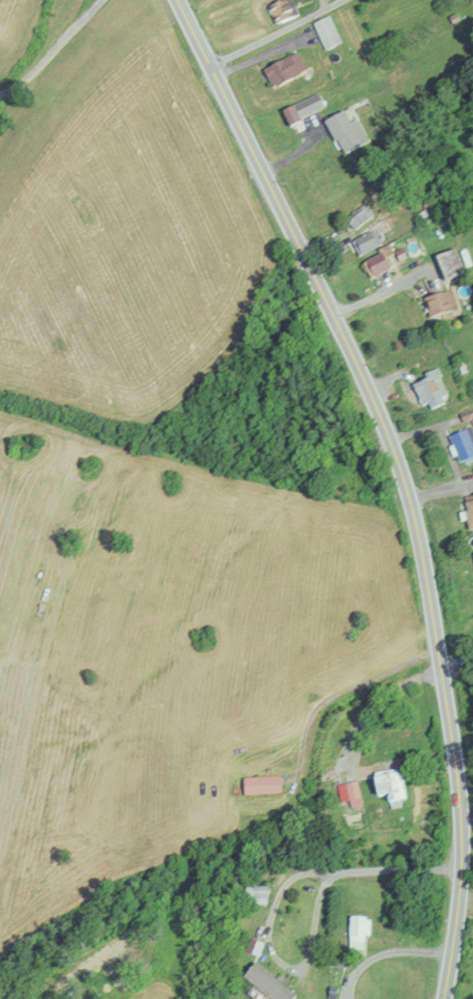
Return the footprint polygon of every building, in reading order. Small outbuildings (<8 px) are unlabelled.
[(292,0),(284,0),(267,5),(273,23),(297,16),(292,0)] [(312,22),(324,50),(341,43),(329,15),(312,22)] [(300,74),(290,55),(262,72),(272,90),(300,74)] [(298,117),(324,108),(320,96),(294,104),(298,117)] [(343,157),(365,144),(345,110),(323,123),(343,157)] [(347,231),(373,218),(367,206),(341,218),(347,231)] [(357,254),(380,246),(376,231),(352,238),(357,254)] [(384,258),(393,252),(387,244),(362,263),(373,278),(390,265),(384,258)] [(462,273),(453,248),(434,255),(443,280),(462,273)] [(457,307),(452,288),(423,296),(428,316),(457,307)] [(418,403),(446,395),(439,369),(411,377),(418,403)] [(459,464),(472,459),(472,427),(472,426),(448,434),(459,464)] [(461,501),(468,528),(472,527),(472,498),(461,501)] [(375,797),(385,795),(387,803),(405,800),(399,768),(370,773),(375,797)] [(280,793),(280,777),(242,777),(242,793),(280,793)] [(360,804),(356,780),(336,784),(339,802),(348,800),(349,806),(360,804)] [(244,889),(245,898),(253,896),(254,905),(269,902),(265,885),(244,889)] [(370,916),(349,916),(349,950),(363,950),(363,935),(370,935),(370,916)] [(251,965),(240,982),(269,998),(290,998),(295,991),(251,965)]
